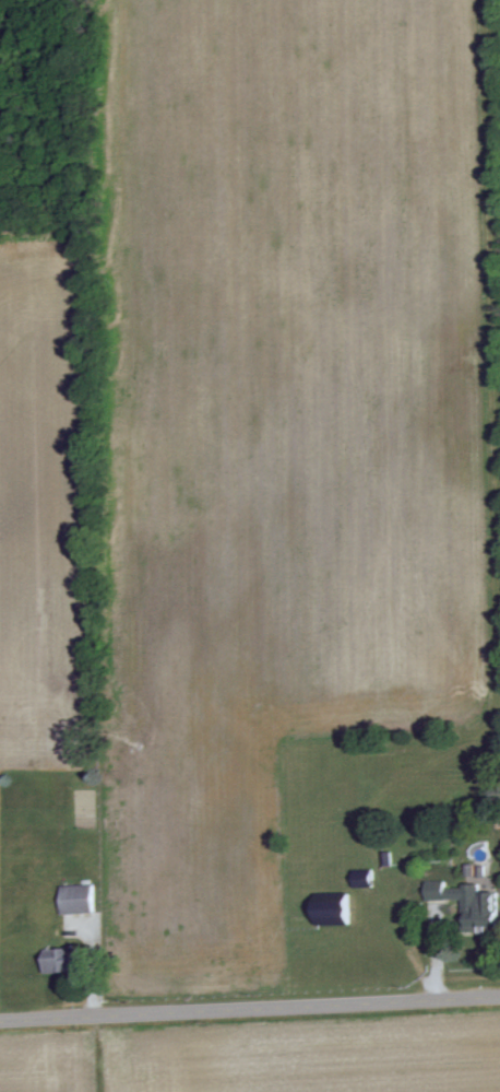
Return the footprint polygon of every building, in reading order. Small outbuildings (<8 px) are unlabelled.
[(496,891),(479,891),(479,883),(461,883),(461,887),(446,887),(446,880),(427,880),(427,902),(440,902),(440,907),(452,907),(452,917),(462,917),(462,929),(496,929),(496,891)] [(61,884),(62,930),(77,930),(76,919),(92,919),(91,883),(61,884)] [(315,923),(349,921),(348,894),(328,895),(328,906),(314,907),(315,923)] [(77,947),(43,949),(44,971),(79,970),(77,947)]
